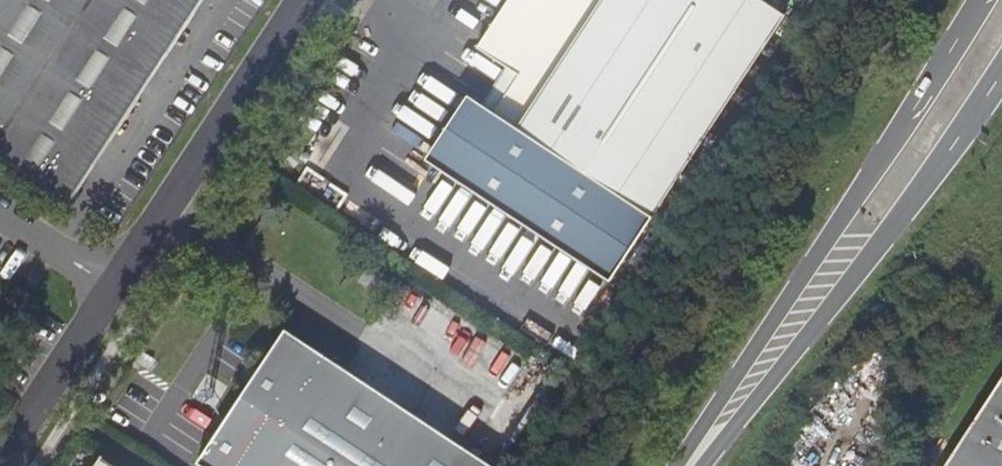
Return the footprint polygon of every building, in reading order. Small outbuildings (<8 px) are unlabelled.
[(71,203),(205,0),(0,0),(0,155),(71,203)] [(508,64),(523,74),(499,108),(484,98),(475,92),(433,151),(612,271),(783,14),(763,0),(512,0),(481,46),(508,64)] [(523,74),(508,64),(484,98),(499,108),(523,74)] [(285,329),(198,462),(205,465),(494,465),(285,329)] [(974,404),(936,465),(1001,465),(1001,357),(974,404)]
